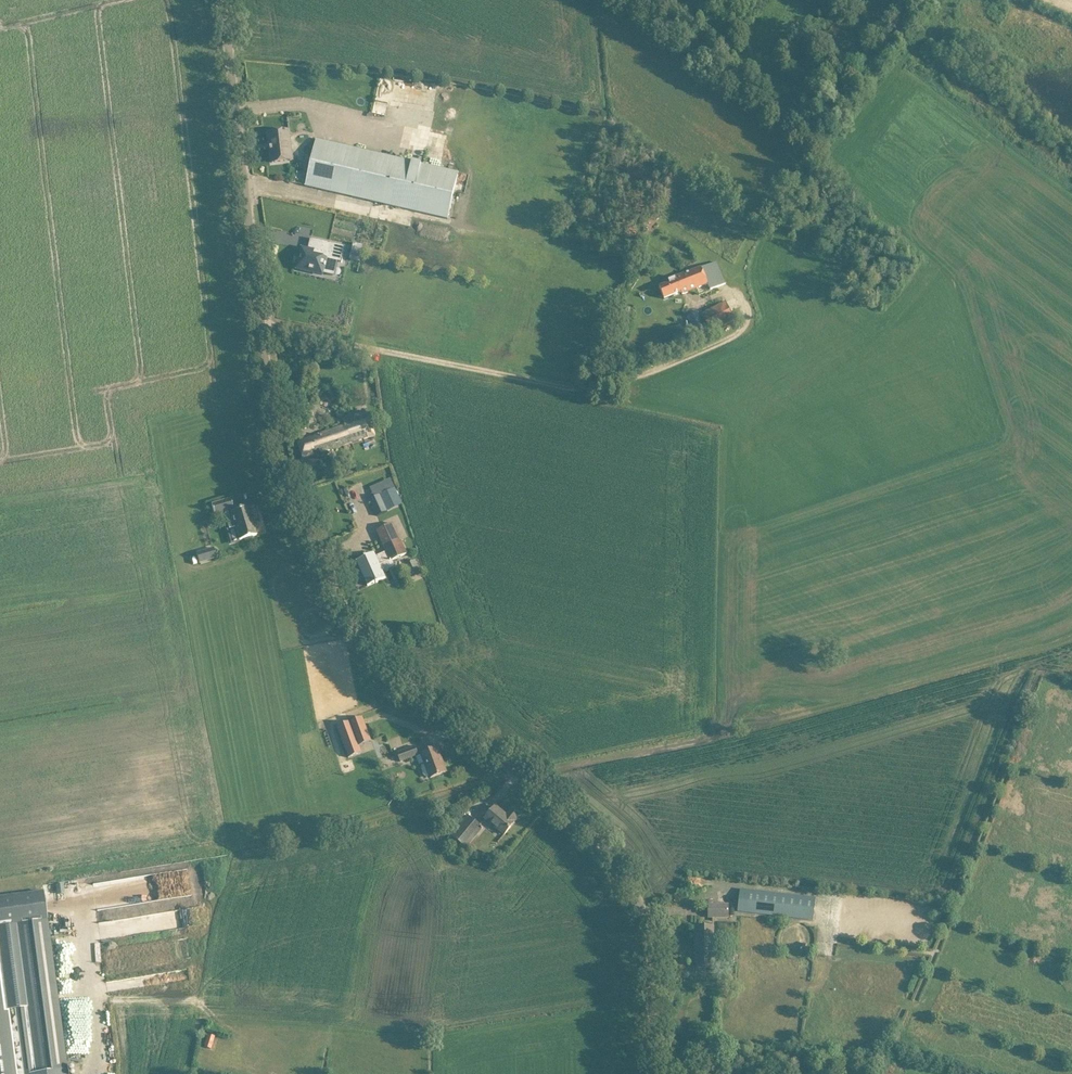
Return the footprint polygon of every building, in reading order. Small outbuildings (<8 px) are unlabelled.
[(269,133),(272,163),(293,161),(289,131),(269,133)] [(316,139),(305,186),(447,219),(453,191),(458,172),(440,168),(422,163),(327,141),(316,139)] [(301,255),(297,270),(323,276),(323,274),(325,266),(334,268),(336,262),(338,262),(342,263),(346,247),(311,239),(308,250),(304,249),(303,256),(301,255)] [(669,283),(659,287),(664,299),(682,292),(682,294),(697,289),(708,284),(711,290),(726,284),(723,278),(717,262),(702,268),(701,267),(675,277),(675,279),(669,281),(669,283)] [(711,332),(735,320),(725,302),(702,314),(711,332)] [(699,338),(709,333),(697,311),(688,316),(699,338)] [(303,427),(316,423),(311,404),(297,409),(303,427)] [(366,411),(343,419),(346,427),(351,442),(374,434),(366,411)] [(309,439),(298,443),(303,458),(314,454),(351,442),(346,427),(309,439)] [(395,488),(369,500),(377,516),(403,504),(395,488)] [(230,499),(211,505),(214,514),(233,509),(230,499)] [(248,507),(231,513),(232,518),(226,520),(229,530),(235,528),(239,541),(256,536),(253,526),(255,525),(252,517),(251,517),(248,507)] [(376,557),(374,553),(357,561),(363,574),(365,573),(370,585),(385,578),(382,571),(392,567),(389,560),(390,559),(390,561),(407,554),(393,524),(377,531),(387,552),(376,557)] [(213,549),(196,554),(199,563),(216,558),(213,549)] [(416,559),(408,563),(413,575),(421,571),(416,559)] [(363,717),(337,727),(349,758),(362,753),(357,739),(369,735),(363,717)] [(415,747),(398,753),(400,762),(419,755),(415,747)] [(446,772),(438,748),(422,754),(425,764),(422,765),(422,769),(424,775),(427,777),(430,776),(431,778),(446,772)] [(485,819),(504,835),(515,823),(514,822),(518,818),(510,812),(507,816),(496,807),(485,819)] [(483,829),(467,816),(450,837),(466,851),(483,829)] [(813,921),(816,898),(740,889),(737,912),(813,921)] [(67,1069),(58,1002),(48,920),(44,891),(0,897),(0,1073),(68,1073),(67,1069)] [(708,917),(729,917),(729,905),(709,904),(708,917)] [(713,968),(714,926),(695,927),(695,948),(697,948),(697,968),(713,968)] [(207,1036),(204,1047),(211,1049),(214,1038),(207,1036)]
